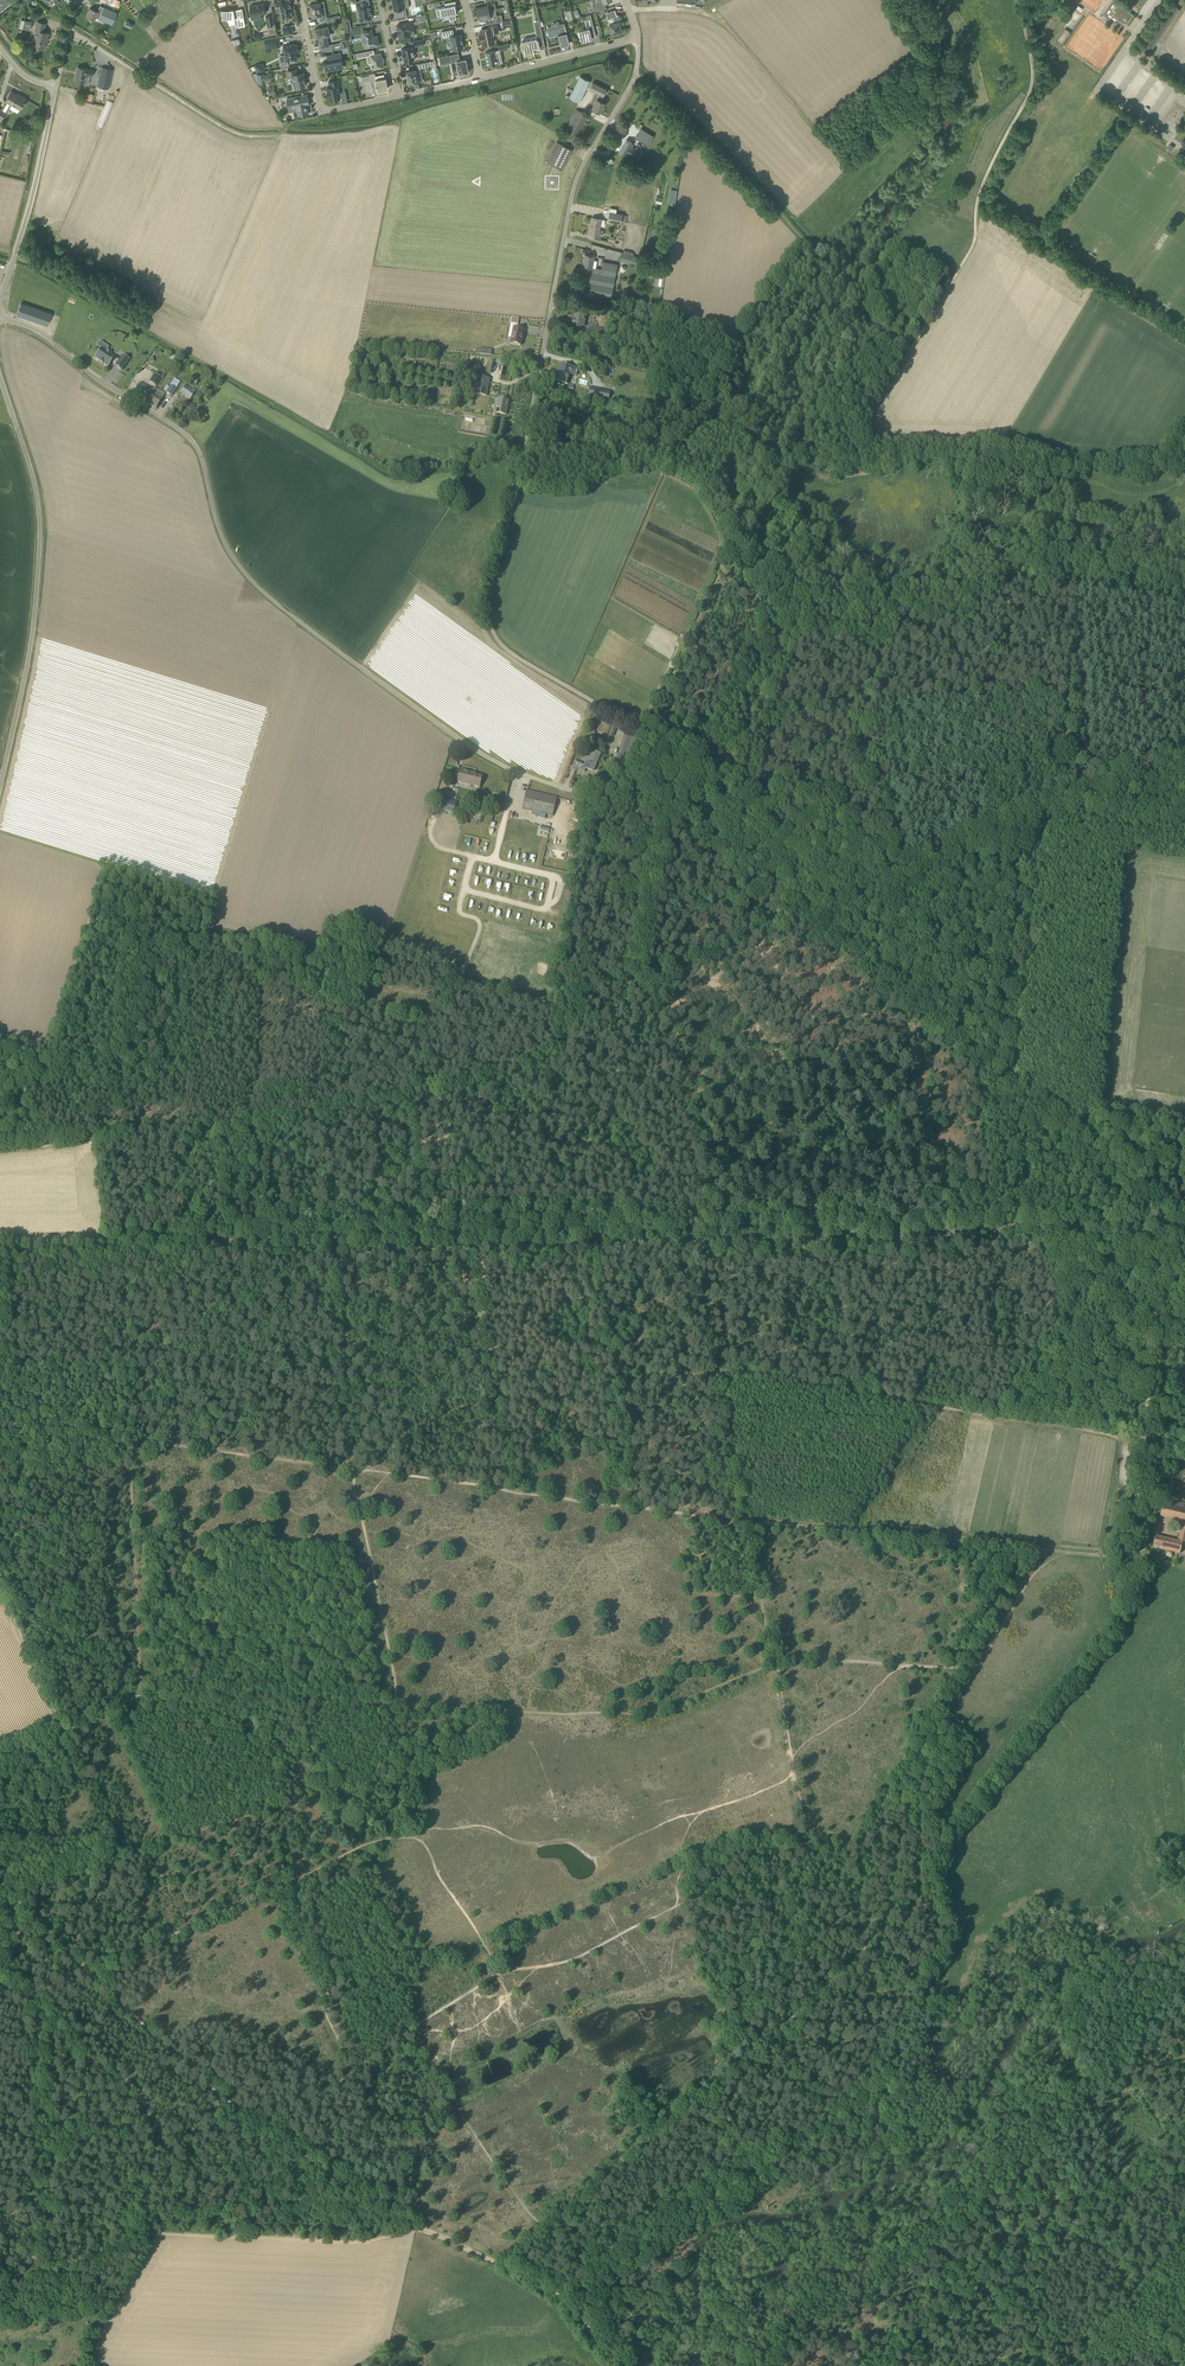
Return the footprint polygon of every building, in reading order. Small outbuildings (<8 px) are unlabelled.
[(11,3),(9,0),(0,0),(0,12),(11,3)] [(286,0),(274,0),(277,6),(274,7),(274,8),(279,5),(282,19),(284,18),(284,19),(284,20),(285,21),(286,21),(289,21),(290,20),(290,19),(290,18),(290,17),(292,17),(292,15),(292,14),(292,13),(292,12),(292,10),(291,10),(290,2),(287,3),(286,0)] [(365,0),(360,0),(360,1),(360,2),(356,2),(360,22),(371,19),(370,15),(371,15),(368,0),(365,1),(365,0)] [(409,7),(408,0),(392,0),(394,10),(395,10),(397,18),(407,16),(405,8),(409,7)] [(612,0),(598,0),(599,2),(597,2),(597,5),(594,6),(596,12),(602,10),(606,8),(604,3),(612,0)] [(455,11),(456,10),(455,5),(454,5),(453,2),(453,1),(444,3),(445,3),(446,7),(440,8),(441,16),(448,14),(450,20),(456,19),(455,13),(457,13),(457,12),(455,12),(455,11)] [(322,17),(322,15),(319,2),(311,3),(310,4),(313,17),(318,16),(320,22),(327,21),(326,16),(322,17)] [(1126,25),(1134,14),(1117,2),(1109,13),(1126,25)] [(252,16),(266,13),(264,3),(250,6),(252,16)] [(495,4),(488,5),(476,7),(478,17),(483,16),(483,19),(491,17),(493,24),(503,22),(501,15),(494,16),(492,8),(496,7),(495,4)] [(112,24),(117,12),(104,7),(101,13),(98,12),(98,11),(90,7),(86,16),(94,20),(96,16),(100,17),(99,18),(112,24)] [(245,26),(244,18),(242,9),(234,10),(234,9),(230,10),(229,10),(222,10),(222,18),(228,18),(229,21),(237,19),(238,27),(245,26)] [(615,23),(610,25),(612,34),(614,33),(615,34),(619,33),(619,32),(622,31),(620,25),(622,25),(618,14),(617,15),(615,9),(608,12),(610,18),(613,17),(615,23)] [(19,28),(25,29),(26,25),(31,26),(32,22),(27,21),(21,19),(19,28)] [(587,29),(579,31),(581,37),(580,37),(581,40),(582,41),(589,40),(589,38),(596,36),(592,19),(585,20),(587,29)] [(131,29),(133,23),(130,22),(130,21),(127,20),(124,26),(131,29)] [(48,38),(49,33),(44,32),(46,23),(37,21),(35,30),(36,31),(33,46),(44,49),(46,41),(45,41),(46,38),(48,38)] [(414,30),(413,25),(413,22),(397,25),(400,39),(405,38),(406,39),(410,38),(409,37),(411,37),(410,31),(414,30)] [(284,34),(293,33),(292,25),(283,27),(284,34)] [(561,46),(569,44),(565,25),(547,30),(549,38),(558,35),(561,46)] [(330,35),(328,26),(315,29),(316,32),(315,32),(315,35),(316,34),(317,37),(319,37),(320,41),(319,41),(320,47),(323,46),(324,51),(342,48),(341,42),(329,45),(327,35),(330,35)] [(492,42),(491,37),(493,37),(492,33),(498,32),(497,26),(489,27),(489,28),(481,30),(482,35),(480,35),(481,40),(482,39),(483,44),(492,42)] [(372,36),(371,29),(362,31),(364,43),(367,42),(368,47),(379,45),(377,35),(372,36)] [(452,50),(461,48),(464,48),(461,34),(454,35),(453,29),(442,31),(443,37),(446,37),(450,36),(452,44),(453,50),(452,50)] [(266,49),(280,46),(279,38),(265,41),(266,49)] [(524,50),(524,55),(528,54),(529,55),(534,53),(533,48),(539,47),(538,39),(520,43),(522,50),(524,50)] [(295,45),(294,43),(284,45),(287,61),(290,60),(290,62),(294,61),(294,60),(297,59),(296,53),(299,52),(297,44),(295,45)] [(413,51),(412,46),(402,48),(403,53),(402,53),(403,57),(404,57),(405,61),(415,59),(414,55),(415,55),(414,51),(413,51)] [(488,66),(497,64),(503,62),(501,55),(496,56),(495,50),(485,52),(488,66)] [(342,58),(340,53),(330,55),(327,55),(328,61),(322,62),(322,65),(324,65),(326,71),(338,68),(337,62),(343,61),(342,58)] [(373,69),(384,67),(381,53),(370,55),(373,69)] [(451,54),(439,57),(441,65),(453,62),(451,54)] [(467,74),(467,72),(468,72),(466,59),(456,61),(458,69),(452,70),(453,75),(463,73),(463,74),(467,74)] [(92,76),(94,70),(86,68),(77,66),(74,81),(83,83),(85,74),(92,76)] [(109,89),(112,75),(113,69),(102,67),(97,89),(104,91),(104,88),(109,89)] [(297,74),(296,69),(287,71),(288,75),(291,75),(294,89),(300,88),(300,87),(304,86),(303,81),(305,81),(303,73),(297,74)] [(416,70),(416,69),(407,71),(407,75),(407,76),(407,75),(406,75),(407,80),(408,80),(409,84),(411,84),(411,85),(417,84),(417,83),(418,82),(418,78),(422,77),(421,72),(419,72),(419,70),(416,70)] [(257,74),(259,84),(265,83),(264,73),(257,74)] [(384,78),(384,74),(370,77),(370,75),(361,76),(362,82),(370,80),(370,81),(375,80),(378,91),(379,91),(386,89),(386,88),(388,88),(386,78),(384,78)] [(587,85),(590,81),(580,76),(570,97),(579,102),(587,85)] [(341,98),(338,86),(339,85),(338,79),(329,81),(330,87),(327,87),(328,92),(327,92),(328,95),(329,100),(333,99),(333,101),(337,100),(337,98),(341,98)] [(604,95),(607,89),(593,82),(591,87),(590,89),(596,92),(593,97),(597,99),(592,109),(600,113),(605,103),(601,101),(604,95)] [(11,91),(5,101),(6,101),(1,109),(0,109),(0,119),(2,120),(6,113),(6,114),(10,108),(17,112),(19,109),(20,109),(26,98),(20,95),(20,96),(11,91)] [(307,104),(309,104),(307,95),(286,99),(288,108),(299,106),(301,115),(309,114),(307,104)] [(104,127),(114,102),(109,100),(99,125),(104,127)] [(578,137),(589,115),(577,109),(566,130),(578,137)] [(641,128),(636,137),(648,144),(653,136),(641,128)] [(643,153),(631,146),(633,144),(626,140),(619,152),(626,156),(627,153),(639,160),(643,153)] [(570,153),(572,149),(557,142),(547,162),(562,169),(570,153)] [(608,221),(621,223),(623,215),(623,214),(610,212),(608,221)] [(604,226),(605,220),(602,219),(592,218),(591,228),(590,227),(589,233),(598,235),(599,234),(603,235),(603,232),(599,231),(600,225),(604,226)] [(634,264),(636,256),(634,256),(623,253),(622,252),(620,260),(634,264)] [(602,268),(596,267),(593,267),(594,260),(595,256),(585,254),(582,271),(591,272),(587,293),(612,297),(618,264),(604,261),(602,268)] [(51,313),(27,306),(21,303),(17,315),(47,325),(51,313)] [(584,326),(585,317),(575,315),(574,321),(573,321),(573,322),(574,322),(573,326),(572,326),(571,333),(582,335),(590,336),(603,339),(604,329),(591,327),(591,328),(584,326)] [(523,340),(523,339),(525,329),(514,327),(511,343),(521,345),(522,340),(523,340)] [(118,375),(126,364),(120,359),(115,365),(111,362),(98,352),(91,361),(96,365),(95,366),(99,368),(104,371),(108,366),(112,369),(111,370),(118,375)] [(577,376),(579,368),(572,367),(561,363),(559,371),(560,371),(557,382),(567,385),(570,374),(577,376)] [(156,386),(161,377),(163,378),(165,376),(156,371),(155,374),(154,373),(149,382),(156,386)] [(487,396),(490,378),(479,376),(475,394),(487,396)] [(195,386),(199,381),(197,379),(194,377),(190,382),(195,386)] [(146,403),(154,391),(140,383),(133,395),(146,403)] [(176,389),(170,385),(166,392),(172,396),(176,389)] [(190,399),(196,391),(193,388),(191,390),(185,385),(180,391),(190,399)] [(608,401),(611,391),(601,389),(598,399),(608,401)] [(156,409),(164,396),(154,391),(146,403),(156,409)] [(508,405),(509,400),(507,400),(507,396),(498,394),(497,398),(499,398),(496,413),(506,415),(506,414),(508,405)] [(200,410),(196,416),(201,420),(203,418),(206,415),(200,410)] [(629,759),(637,736),(626,732),(618,755),(629,759)] [(593,751),(588,749),(586,755),(588,756),(584,764),(575,760),(572,767),(577,769),(585,772),(587,767),(593,770),(593,771),(601,753),(593,750),(593,751)] [(472,774),(472,773),(461,770),(460,773),(456,772),(454,781),(479,787),(482,777),(472,774)] [(552,818),(555,803),(557,797),(527,790),(523,809),(537,813),(546,815),(548,815),(547,817),(552,818)] [(442,797),(440,806),(454,809),(457,800),(442,797)] [(461,805),(459,816),(480,821),(482,810),(461,805)] [(546,836),(548,824),(491,812),(488,824),(546,836)] [(560,851),(561,847),(553,846),(553,849),(549,848),(547,856),(565,860),(567,852),(560,851)] [(1124,1502),(1126,1493),(1118,1490),(1114,1499),(1124,1502)] [(1184,1511),(1169,1507),(1163,1505),(1160,1517),(1180,1522),(1182,1522),(1177,1542),(1155,1536),(1153,1548),(1180,1554),(1182,1544),(1184,1544),(1184,1511)]
